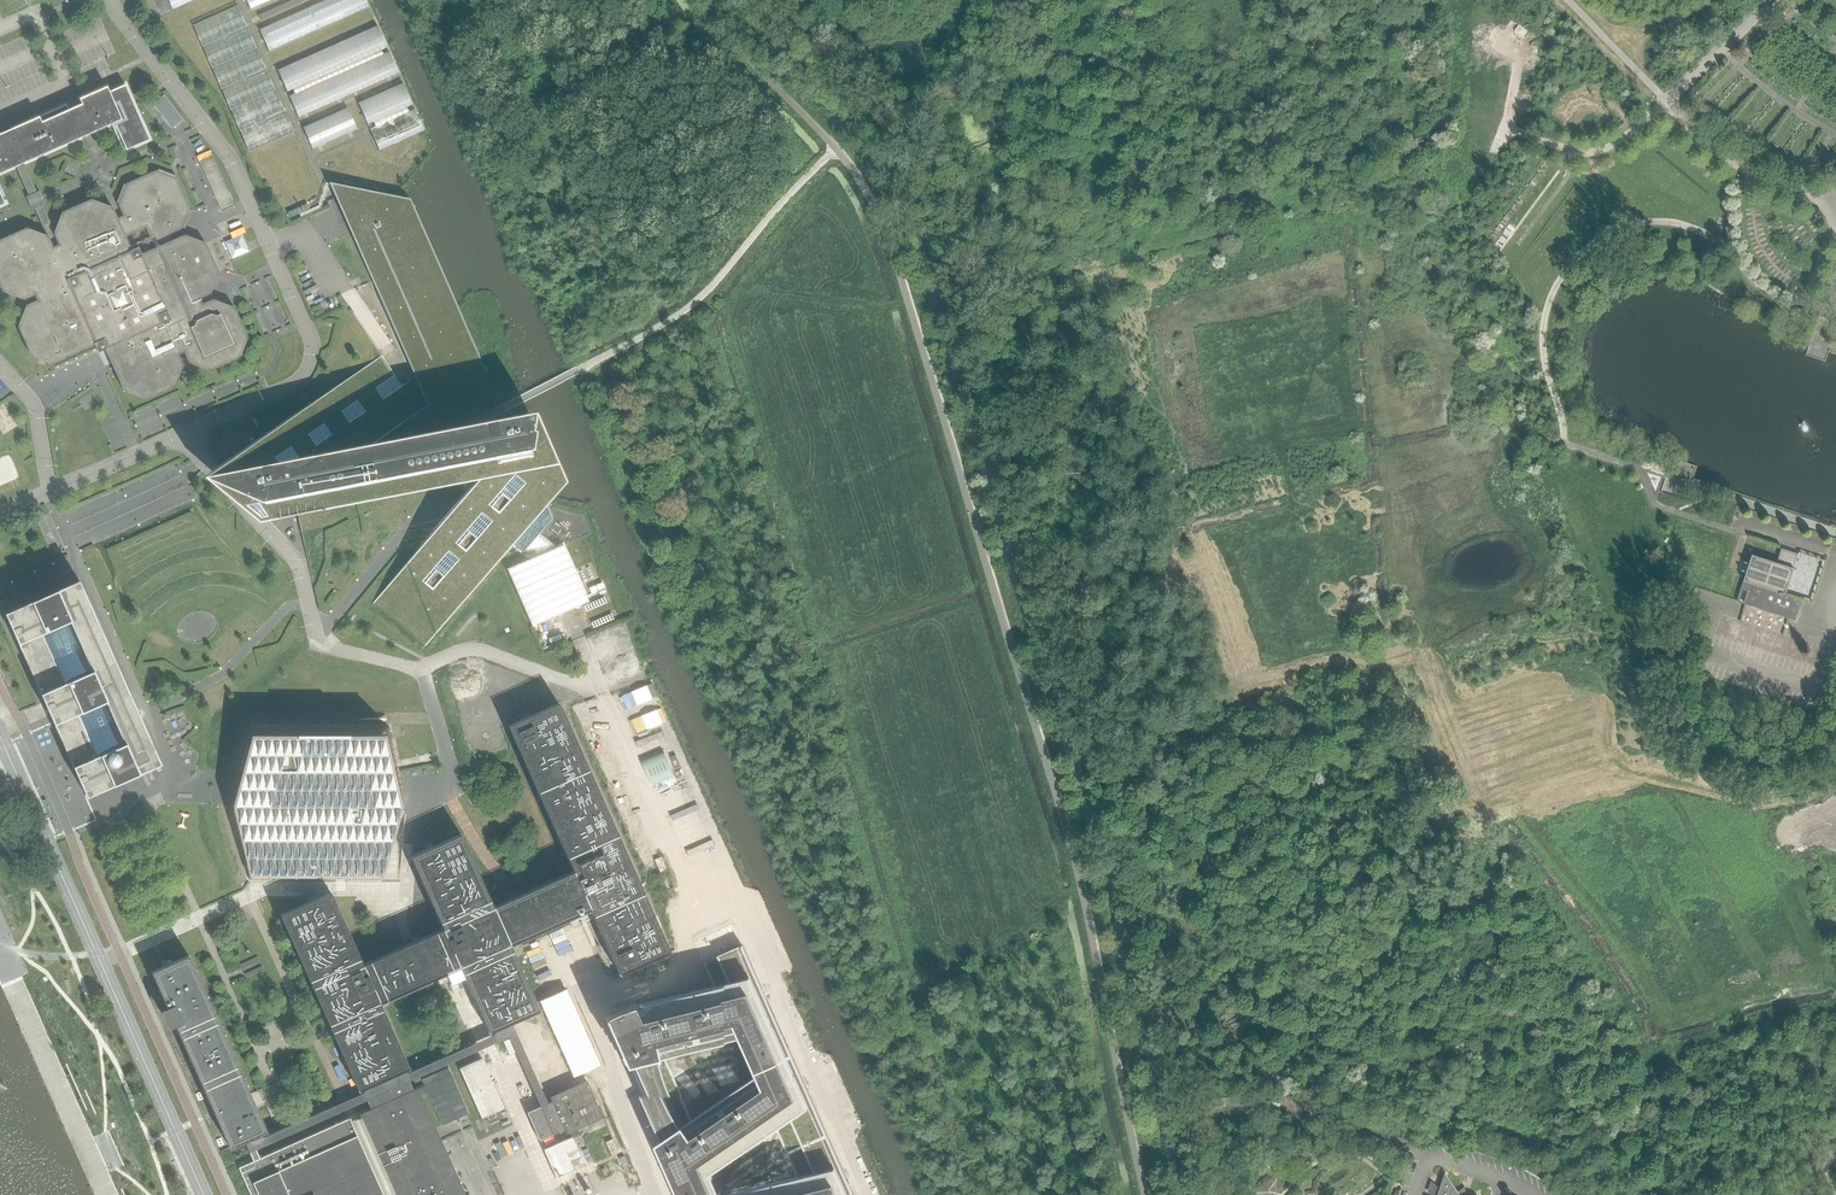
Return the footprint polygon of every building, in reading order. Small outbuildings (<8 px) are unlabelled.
[(172,10),(194,0),(168,0),(172,10)] [(246,1),(250,9),(271,0),(246,0),(246,1)] [(257,14),(260,20),(305,0),(288,0),(257,14)] [(265,42),(268,51),(368,6),(365,0),(325,0),(259,30),(265,42)] [(293,132),(282,109),(236,5),(192,25),(249,152),(293,132)] [(377,26),(366,31),(277,70),(287,91),(292,89),(294,94),(289,96),(298,117),(398,73),(388,52),(383,54),(381,50),(386,47),(377,26)] [(91,347),(95,345),(98,352),(105,349),(108,355),(115,370),(118,377),(124,392),(132,394),(145,400),(152,396),(160,393),(167,390),(175,386),(177,379),(183,366),(178,355),(177,354),(183,352),(189,363),(201,367),(209,370),(210,371),(225,364),(239,358),(243,347),(247,337),(241,322),(234,307),(227,305),(213,299),(202,305),(199,298),(210,293),(218,272),(205,243),(185,235),(173,240),(170,234),(181,229),(181,228),(181,227),(184,228),(191,210),(188,209),(188,208),(176,179),(175,179),(174,179),(175,176),(157,169),(156,172),(156,171),(155,171),(126,184),(126,185),(123,184),(117,202),(119,203),(119,204),(118,205),(123,216),(117,219),(112,207),(91,199),(62,212),(54,233),(42,205),(45,204),(39,191),(36,192),(21,159),(24,157),(26,162),(80,137),(78,133),(91,127),(93,132),(114,123),(126,150),(149,139),(125,84),(109,92),(106,86),(79,99),(81,104),(68,110),(66,104),(0,134),(0,173),(13,167),(11,163),(14,162),(28,195),(26,197),(31,210),(34,209),(46,236),(26,228),(0,240),(0,287),(2,292),(23,300),(34,294),(37,301),(26,306),(18,327),(31,356),(32,356),(52,364),(91,347)] [(369,129),(375,142),(379,150),(423,131),(414,109),(408,112),(406,107),(412,105),(402,84),(358,103),(368,124),(373,122),(375,127),(369,129)] [(164,95),(152,103),(171,128),(182,119),(164,95)] [(347,108),(339,112),(303,128),(312,149),(357,129),(347,108)] [(199,163),(220,209),(233,204),(212,157),(199,163)] [(79,167),(68,163),(64,174),(73,179),(79,167)] [(508,545),(544,501),(561,481),(553,462),(531,411),(505,416),(375,441),(427,406),(485,370),(409,199),(328,182),(414,377),(401,386),(381,356),(264,435),(202,475),(235,503),(256,520),(460,480),(463,486),(465,491),(368,608),(420,652),(508,545)] [(224,242),(232,259),(249,251),(241,234),(224,242)] [(527,560),(507,569),(532,626),(588,601),(563,544),(556,547),(539,533),(551,518),(544,501),(508,545),(527,560)] [(1751,553),(1749,561),(1736,601),(1745,603),(1795,619),(1801,600),(1784,594),(1784,593),(1785,593),(1793,567),(1798,551),(1798,550),(1797,553),(1781,547),(1776,561),(1751,553)] [(1820,557),(1806,558),(1807,568),(1812,567),(1812,572),(1822,571),(1820,557)] [(29,601),(4,613),(51,719),(86,797),(86,796),(88,801),(126,784),(124,780),(160,763),(145,729),(139,715),(78,580),(29,601)] [(233,804),(230,816),(249,880),(295,880),(295,878),(346,878),(346,880),(381,880),(381,879),(399,811),(402,797),(401,789),(397,773),(397,771),(391,741),(392,741),(391,738),(389,726),(252,726),(241,770),(236,790),(233,804)] [(641,762),(652,786),(674,776),(664,752),(641,762)] [(361,1089),(370,1109),(358,1114),(359,1118),(350,1121),(349,1119),(348,1119),(348,1120),(259,1158),(250,1138),(266,1131),(261,1119),(188,955),(174,961),(162,966),(150,971),(151,972),(167,1009),(164,1010),(163,1011),(169,1026),(170,1027),(170,1025),(174,1024),(228,1147),(229,1148),(244,1142),(253,1161),(238,1168),(251,1194),(465,1194),(421,1096),(427,1093),(442,1127),(469,1115),(448,1069),(421,1081),(425,1089),(419,1091),(417,1088),(413,1090),(404,1070),(408,1068),(379,1003),(459,967),(488,1032),(492,1031),(497,1041),(509,1036),(539,1106),(526,1112),(539,1140),(563,1129),(565,1133),(602,1117),(600,1113),(586,1080),(549,1096),(551,1101),(546,1103),(511,1022),(528,1015),(538,1010),(511,944),(493,906),(460,834),(410,856),(442,929),(373,960),(362,965),(359,957),(330,892),(279,915),(358,1091),(361,1089)] [(594,926),(588,930),(584,933),(586,936),(579,939),(579,941),(580,943),(577,945),(579,951),(575,953),(596,1002),(600,1011),(617,1050),(622,1048),(629,1062),(626,1074),(648,1125),(659,1131),(666,1146),(661,1148),(682,1194),(853,1194),(693,836),(636,863),(647,888),(612,912),(613,913),(612,914),(604,919),(601,921),(597,924),(594,926)] [(249,975),(267,968),(261,954),(243,962),(249,975)] [(512,1107),(522,1102),(505,1068),(503,1069),(497,1055),(489,1059),(512,1107)] [(499,1110),(504,1108),(481,1058),(459,1068),(481,1118),(485,1116),(488,1123),(502,1117),(499,1110)] [(291,1075),(299,1071),(294,1060),(286,1063),(291,1075)] [(281,1107),(274,1110),(280,1124),(287,1121),(281,1107)] [(572,1136),(544,1147),(556,1175),(572,1168),(566,1152),(576,1147),(572,1136)] [(605,1142),(611,1155),(618,1152),(612,1139),(605,1142)] [(1444,1173),(1436,1194),(1459,1194),(1444,1173)]
